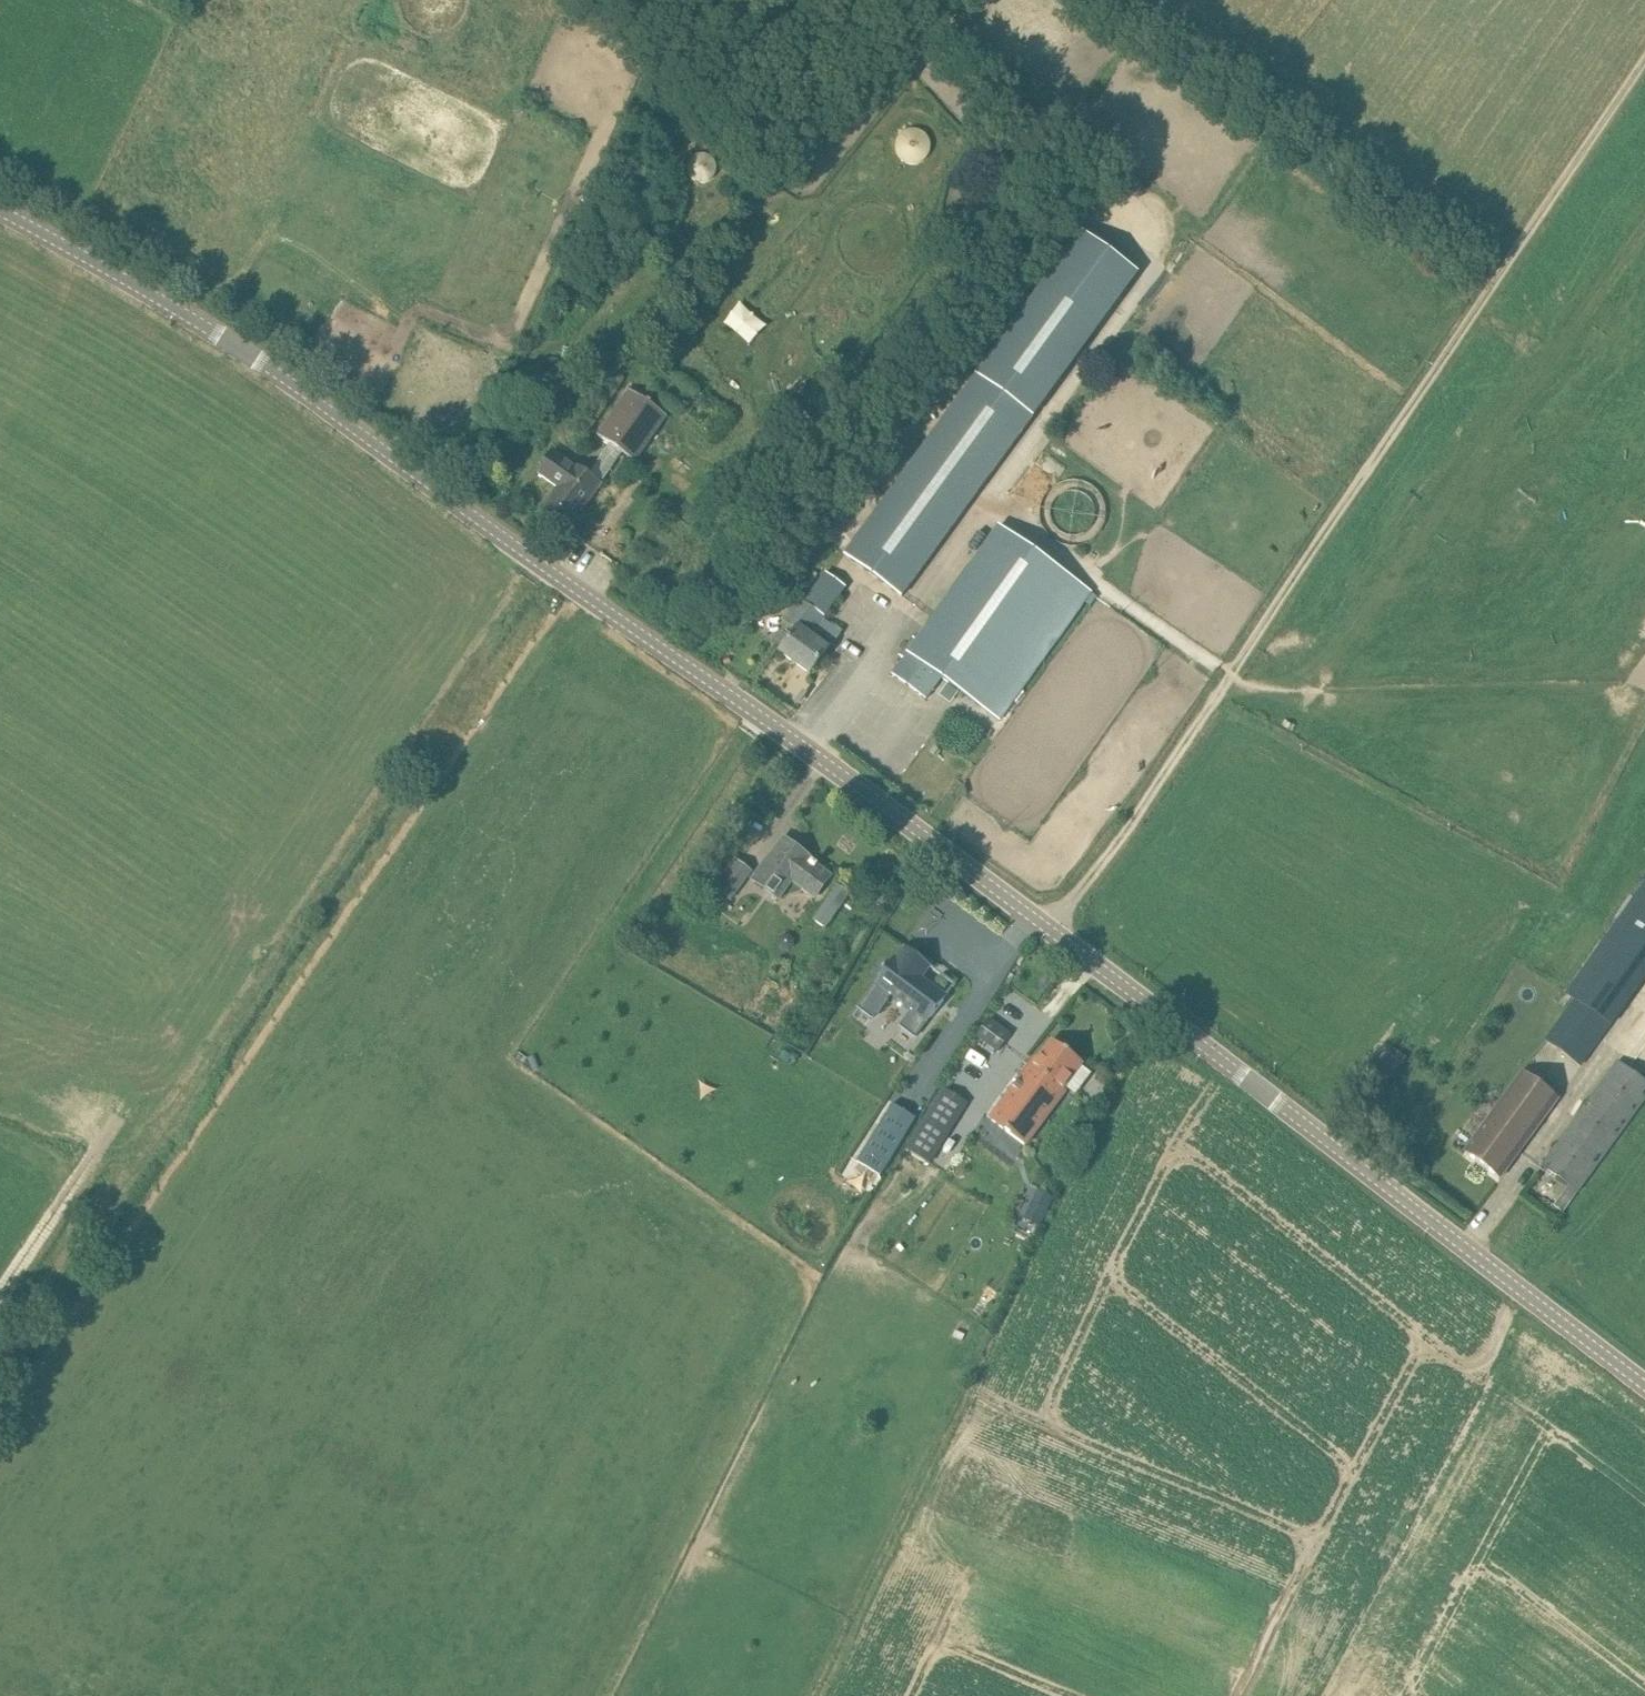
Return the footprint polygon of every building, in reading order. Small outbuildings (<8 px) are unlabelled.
[(927,134),(925,132),(923,131),(920,130),(918,129),(915,129),(913,129),(910,129),(908,130),(906,131),(904,132),(902,134),(900,136),(898,138),(897,140),(897,142),(896,145),(896,147),(896,150),(897,152),(898,155),(899,157),(901,159),(902,160),(905,162),(907,163),(909,164),(911,164),(914,164),(916,164),(919,164),(921,163),(923,162),(925,160),(927,158),(929,157),(930,154),(931,152),(931,150),(932,147),(932,145),(931,142),(931,140),(930,138),(928,136),(927,134)] [(688,169),(688,171),(689,173),(690,175),(691,177),(693,178),(694,180),(696,181),(698,181),(701,182),(703,182),(705,182),(707,181),(709,180),(711,179),(713,178),(714,176),(715,174),(716,172),(717,170),(717,168),(717,165),(716,163),(716,161),(714,159),(713,157),(711,156),(710,155),(707,154),(705,153),(703,153),(701,153),(699,153),(696,154),(694,155),(693,156),(691,158),(690,160),(689,162),(688,164),(688,166),(688,169)] [(1073,238),(842,565),(900,606),(1131,279),(1073,238)] [(588,474),(554,451),(538,474),(560,489),(543,513),(568,530),(601,483),(622,452),(636,462),(668,417),(628,389),(597,435),(609,443),(588,474)] [(1104,515),(1103,509),(1101,502),(1098,497),(1094,492),(1089,488),(1084,486),(1074,483),(1068,484),(1062,485),(1058,487),(1052,491),(1047,497),(1044,502),(1041,513),(1041,520),(1043,526),(1046,532),(1049,536),(1053,539),(1059,543),(1064,545),(1070,546),(1077,546),(1083,544),(1090,541),(1094,538),(1098,533),(1101,527),(1103,521),(1104,515)] [(1093,591),(999,525),(908,653),(905,651),(900,657),(904,659),(893,676),(927,700),(942,679),(1002,721),(1093,591)] [(781,653),(811,674),(829,649),(811,636),(846,587),(826,573),(805,602),(800,598),(784,620),(798,630),(781,653)] [(804,586),(796,581),(791,588),(799,594),(804,586)] [(801,850),(785,838),(753,880),(778,899),(792,880),(815,897),(831,877),(799,853),(801,850)] [(738,923),(745,914),(727,899),(729,897),(732,899),(754,868),(729,851),(707,882),(717,889),(708,900),(719,909),(738,923)] [(838,888),(814,923),(827,933),(851,898),(838,888)] [(1569,994),(1576,999),(1547,1041),(1582,1066),(1644,979),(1644,889),(1569,994)] [(779,939),(778,945),(783,950),(789,951),(795,946),(796,939),(791,935),(784,934),(779,939)] [(892,996),(911,1011),(901,1024),(917,1036),(948,996),(924,978),(932,966),(906,946),(894,961),(892,960),(876,982),(876,983),(859,1006),(875,1018),(892,996)] [(990,1020),(978,1036),(999,1052),(1011,1035),(990,1020)] [(1063,1089),(1083,1062),(1052,1040),(1033,1067),(1029,1064),(989,1118),(1027,1145),(1066,1091),(1063,1089)] [(1580,1193),(1644,1102),(1644,1081),(1618,1060),(1542,1166),(1568,1184),(1553,1204),(1563,1212),(1578,1192),(1580,1193)] [(1558,1098),(1524,1073),(1467,1152),(1502,1177),(1558,1098)] [(968,1101),(945,1087),(907,1148),(930,1162),(968,1101)] [(893,1103),(858,1161),(881,1176),(917,1118),(893,1103)] [(1034,1190),(1025,1219),(1042,1224),(1051,1195),(1034,1190)]
